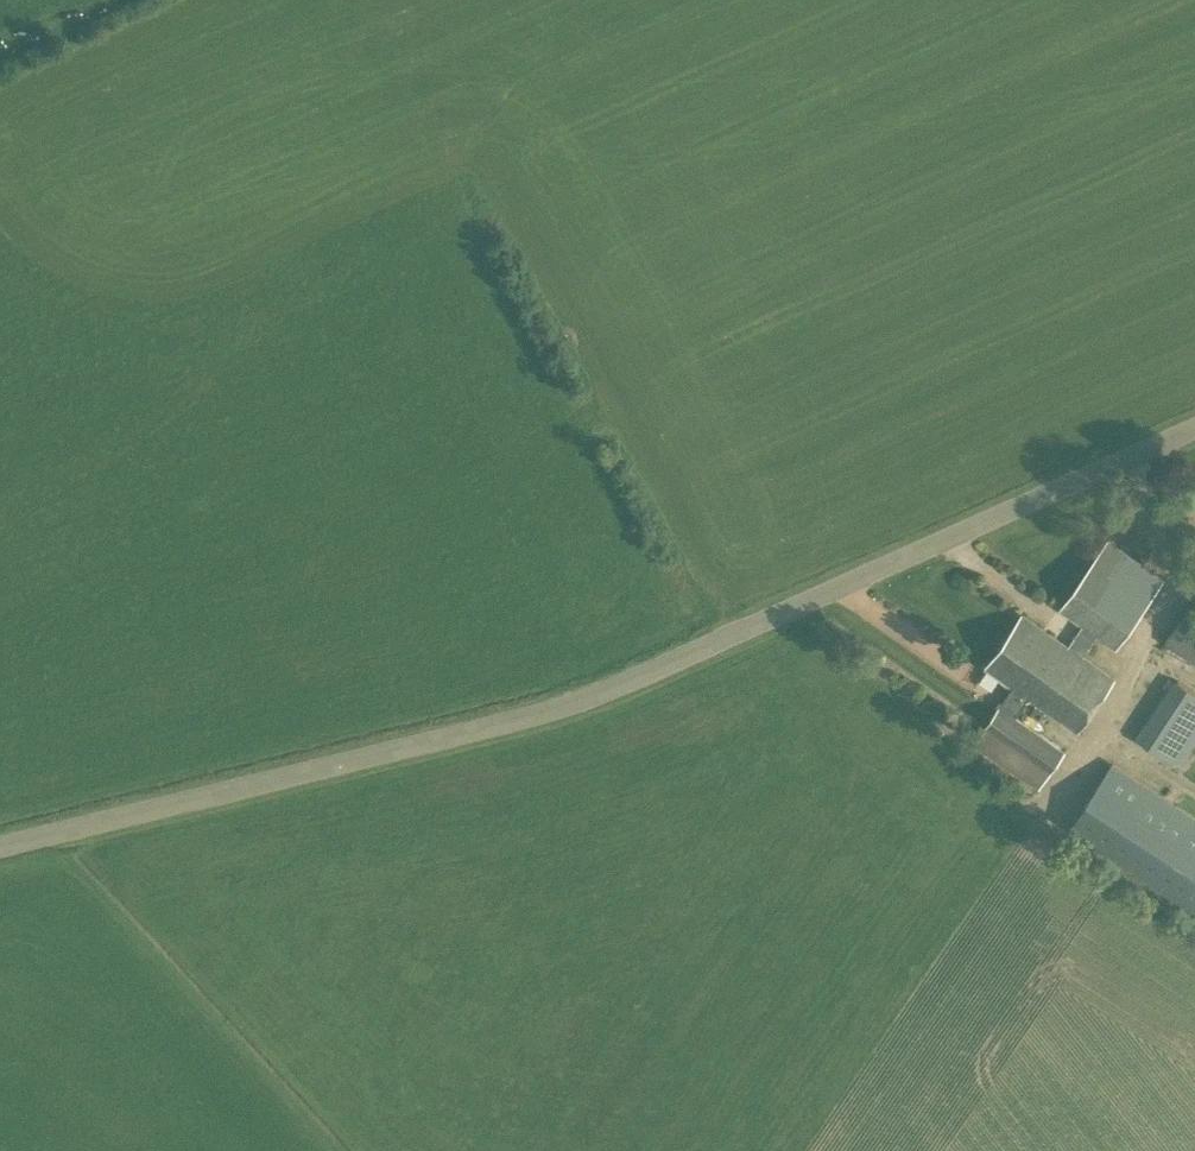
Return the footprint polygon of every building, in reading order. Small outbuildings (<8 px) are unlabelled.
[(986,668),(1014,686),(976,743),(1040,786),(1064,750),(1015,717),(1029,696),(1078,730),(1114,677),(1083,656),(1097,636),(1116,649),(1165,578),(1108,537),(1059,609),(1082,626),(1068,645),(1022,614),(986,668)] [(1188,607),(1166,642),(1194,661),(1194,611),(1188,607)] [(1136,736),(1179,765),(1194,742),(1194,690),(1176,677),(1136,736)] [(1113,761),(1070,825),(1194,908),(1194,815),(1113,761)]
